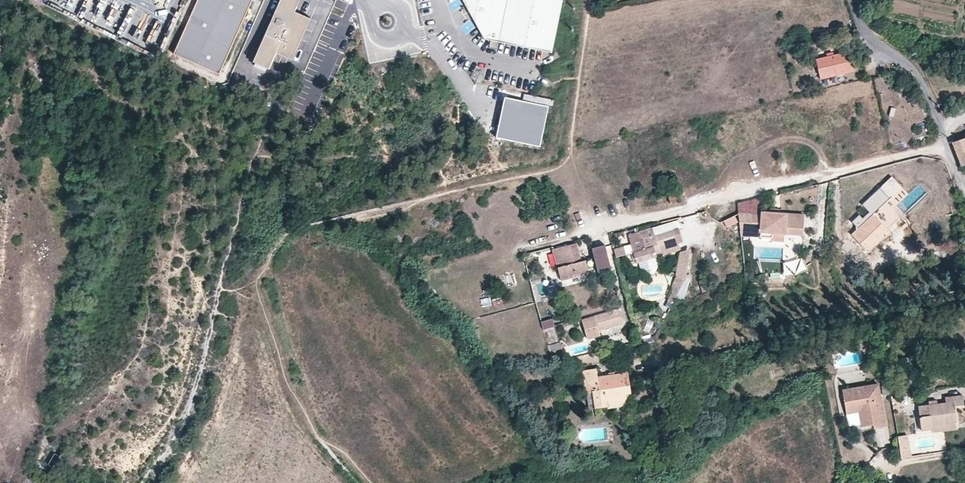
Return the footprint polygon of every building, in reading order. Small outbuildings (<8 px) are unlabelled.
[(171,53),(217,74),(250,0),(196,0),(171,53)] [(300,0),(280,0),(253,62),(269,69),(276,53),(292,60),(310,18),(298,14),(293,26),(289,24),(300,0)] [(480,33),(483,40),(497,41),(500,42),(545,50),(554,51),(564,0),(462,0),(480,33)] [(914,35),(910,40),(917,45),(920,40),(914,35)] [(851,57),(849,50),(815,58),(820,78),(853,70),(851,57)] [(549,109),(505,99),(496,140),(540,149),(549,109)] [(962,165),(964,164),(964,136),(952,141),(962,165)] [(891,174),(879,185),(891,197),(902,186),(891,174)] [(921,183),(899,205),(909,215),(932,194),(921,183)] [(857,226),(872,213),(873,214),(891,197),(879,185),(862,202),(870,210),(864,216),(860,213),(852,221),(857,226)] [(801,233),(803,214),(759,211),(759,214),(738,212),(739,215),(740,229),(758,230),(758,235),(771,236),(771,231),(783,232),(801,233)] [(878,240),(888,230),(873,214),(872,213),(857,226),(851,233),(867,250),(878,240)] [(732,215),(722,221),(725,228),(736,222),(732,215)] [(679,250),(674,229),(654,233),(652,225),(627,232),(634,261),(679,250)] [(578,261),(574,243),(551,249),(560,280),(582,274),(587,268),(585,259),(578,261)] [(604,245),(593,248),(599,269),(609,266),(604,245)] [(692,247),(679,250),(675,274),(678,275),(673,284),(673,292),(668,301),(674,304),(687,279),(692,247)] [(705,290),(702,279),(695,281),(699,293),(705,290)] [(622,322),(618,309),(604,313),(582,320),(587,338),(600,334),(598,329),(611,325),(622,322)] [(607,349),(592,353),(593,362),(609,359),(607,349)] [(591,362),(589,354),(571,358),(573,366),(591,362)] [(630,388),(628,373),(598,378),(596,368),(583,369),(586,391),(592,390),(595,407),(607,405),(607,400),(632,397),(630,388)] [(876,432),(877,437),(882,435),(888,434),(880,392),(844,399),(848,421),(860,419),(864,434),(876,432)] [(935,424),(957,421),(955,405),(964,404),(964,399),(963,393),(946,396),(946,401),(919,405),(923,430),(935,428),(935,424)] [(852,441),(877,437),(876,432),(864,434),(860,419),(848,421),(852,441)] [(958,427),(957,421),(935,424),(935,428),(935,431),(958,427)] [(897,436),(901,458),(911,456),(907,434),(897,436)]
